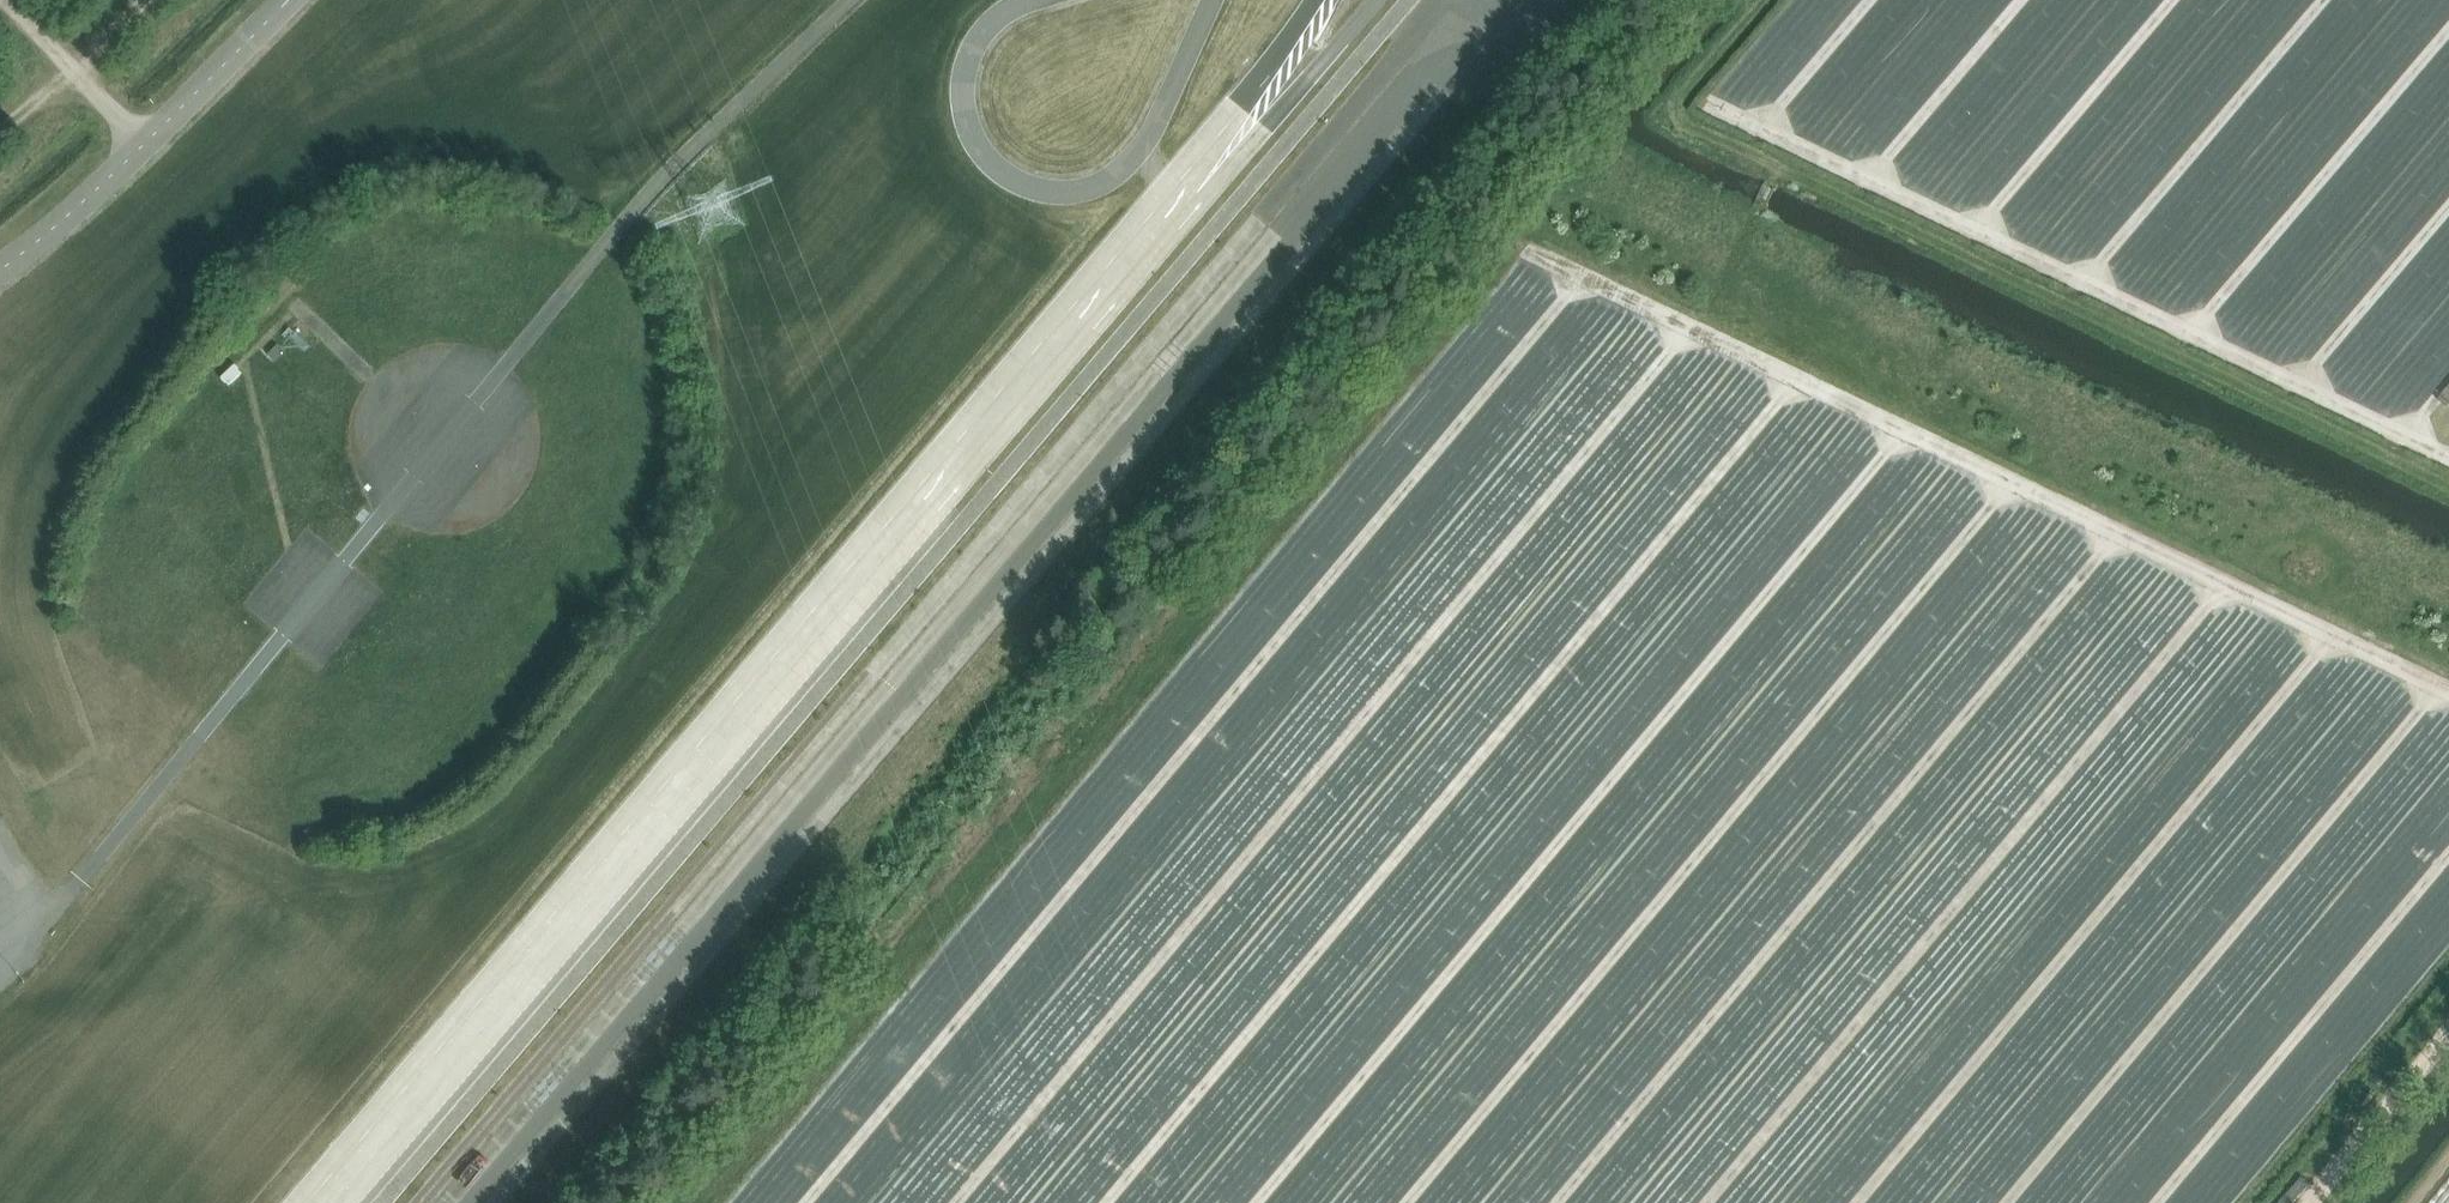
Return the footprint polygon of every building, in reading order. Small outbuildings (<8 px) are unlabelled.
[(278,344),(269,354),(276,361),(286,351),(278,344)]
